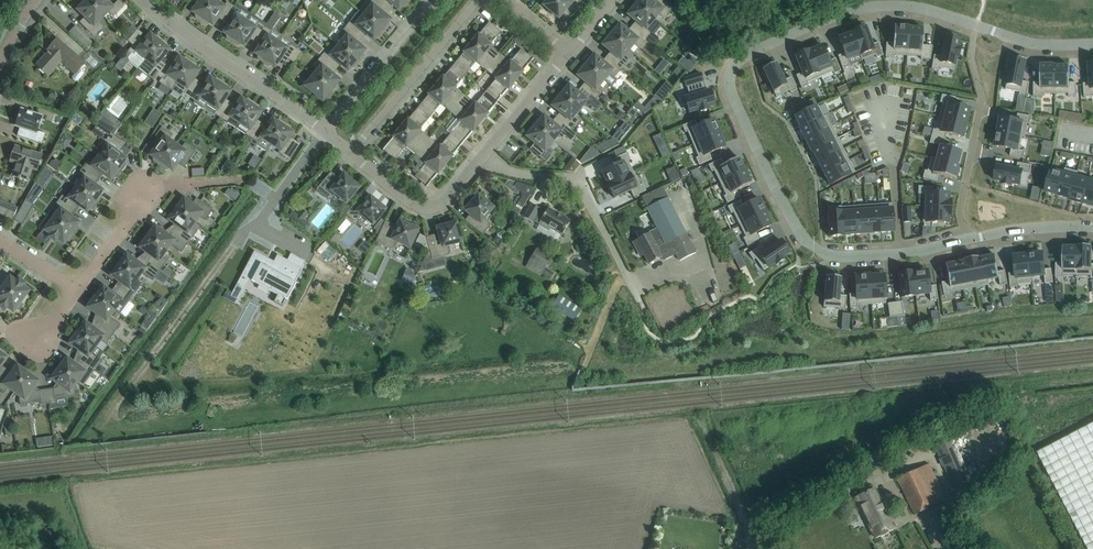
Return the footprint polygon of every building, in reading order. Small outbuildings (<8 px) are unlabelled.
[(86,0),(83,0),(80,4),(80,6),(81,7),(78,10),(88,20),(83,25),(94,36),(102,27),(98,22),(104,17),(86,0)] [(104,17),(109,12),(113,16),(124,6),(119,1),(112,7),(107,2),(110,0),(86,0),(104,17)] [(215,1),(213,0),(199,0),(200,1),(193,12),(196,15),(195,16),(196,18),(201,22),(215,1)] [(384,6),(377,0),(369,0),(365,5),(369,9),(364,15),(384,32),(389,27),(389,25),(388,23),(390,20),(380,11),(384,6)] [(408,0),(377,0),(384,6),(388,1),(399,10),(402,6),(403,8),(405,7),(410,2),(408,0)] [(583,1),(582,0),(548,0),(543,5),(558,18),(562,13),(568,18),(583,1)] [(634,2),(654,19),(659,13),(664,17),(672,8),(663,0),(658,0),(656,3),(652,0),(636,0),(634,2)] [(220,14),(226,18),(233,7),(227,3),(224,7),(215,1),(201,22),(206,25),(208,25),(209,23),(213,26),(220,14)] [(631,11),(628,15),(639,24),(635,29),(646,38),(654,44),(659,38),(654,34),(662,25),(654,19),(634,2),(629,8),(629,10),(631,11)] [(232,42),(249,17),(233,7),(226,18),(231,22),(224,33),(228,35),(226,37),(227,39),(232,42)] [(360,11),(347,27),(359,37),(363,32),(374,40),(376,37),(378,38),(380,38),(384,32),(364,15),(360,11)] [(265,27),(258,23),(249,17),(232,42),(237,46),(239,45),(240,44),(244,46),(251,35),(257,39),(265,27)] [(489,22),(471,44),(493,62),(500,54),(490,45),(501,32),(490,23),(490,22),(489,22)] [(646,38),(635,29),(630,34),(620,25),(617,28),(615,27),(613,27),(609,33),(629,50),(634,44),(639,48),(646,38)] [(886,43),(885,57),(893,57),(893,55),(907,56),(908,27),(909,28),(909,26),(894,25),(893,43),(886,43)] [(93,43),(76,26),(70,33),(87,50),(93,43)] [(280,38),(265,27),(257,39),(263,42),(255,54),(259,56),(258,57),(258,60),(263,63),(280,38)] [(355,42),(359,37),(347,27),(339,36),(344,40),(339,46),(359,63),(364,57),(364,55),(363,54),(365,50),(355,42)] [(866,27),(852,33),(861,60),(875,55),(876,58),(883,55),(878,42),(872,44),(866,27)] [(908,27),(907,56),(920,56),(920,59),(930,60),(932,46),(922,45),(923,28),(909,28),(908,27)] [(128,41),(133,45),(133,46),(137,41),(143,34),(137,29),(128,41)] [(629,50),(609,33),(604,38),(604,41),(606,42),(603,45),(613,54),(609,59),(621,69),(629,60),(624,56),(629,50)] [(844,53),(838,56),(842,69),(850,66),(849,64),(861,60),(852,33),(839,38),(844,53)] [(139,68),(162,40),(157,36),(155,36),(154,38),(151,35),(142,45),(137,41),(133,46),(133,45),(128,51),(131,54),(128,58),(129,60),(139,68)] [(934,55),(931,69),(939,70),(939,67),(953,70),(956,57),(958,57),(959,48),(957,48),(959,40),(944,37),(941,56),(934,55)] [(296,48),(290,44),(280,38),(263,63),(269,66),(271,66),(272,65),(275,67),(283,56),(288,59),(296,48)] [(50,51),(38,65),(48,75),(55,68),(53,66),(59,59),(76,73),(72,77),(73,80),(75,82),(77,81),(84,74),(79,70),(84,64),(57,40),(49,50),(50,51)] [(162,40),(139,68),(154,81),(158,76),(166,65),(161,61),(169,50),(166,47),(167,46),(167,44),(162,40)] [(324,49),(314,41),(309,47),(319,55),(324,49)] [(493,62),(471,44),(453,65),(465,75),(476,62),(486,71),(493,62)] [(359,63),(339,46),(334,52),(329,48),(321,57),(333,67),(337,62),(348,71),(351,67),(352,68),(354,68),(359,63)] [(810,51),(809,51),(820,77),(833,72),(834,74),(840,71),(835,58),(829,61),(822,46),(810,51)] [(302,52),(296,48),(288,59),(294,63),(302,52)] [(510,62),(500,54),(493,62),(515,80),(533,58),(532,58),(521,49),(510,62)] [(809,50),(795,56),(802,73),(796,75),(801,88),(808,85),(807,83),(820,77),(809,51),(810,51),(809,50)] [(588,58),(583,63),(604,80),(611,87),(617,80),(614,78),(621,69),(609,59),(605,64),(594,55),(591,59),(590,57),(588,58)] [(173,90),(191,61),(186,58),(184,58),(183,60),(179,57),(172,69),(166,65),(158,76),(162,78),(159,82),(172,91),(173,90)] [(329,72),(333,67),(321,57),(314,66),(318,70),(313,76),(334,93),(338,87),(338,85),(337,84),(340,81),(329,72)] [(683,58),(678,64),(689,72),(698,62),(692,57),(688,62),(683,58)] [(1009,70),(1006,89),(1020,92),(1019,95),(1027,96),(1029,82),(1023,81),(1026,62),(1011,59),(1011,62),(1009,61),(1007,70),(1009,70)] [(116,64),(111,60),(106,65),(111,69),(116,64)] [(196,65),(191,61),(173,90),(182,97),(184,93),(190,97),(197,86),(192,82),(199,71),(196,68),(197,67),(196,65)] [(667,61),(659,74),(666,78),(674,66),(667,61)] [(497,102),(515,80),(493,62),(486,71),(496,79),(485,92),(497,102)] [(604,80),(583,63),(579,69),(579,71),(580,72),(577,76),(588,84),(584,90),(596,99),(603,90),(599,86),(604,80)] [(764,72),(762,72),(765,80),(767,79),(776,97),(789,91),(790,93),(797,90),(791,77),(784,80),(776,63),(762,69),(764,72)] [(1083,83),(1084,97),(1092,97),(1092,94),(1092,63),(1088,63),(1090,83),(1083,83)] [(1040,82),(1033,82),(1033,96),(1041,96),(1041,94),(1055,94),(1055,65),(1055,64),(1040,64),(1040,82)] [(455,88),(465,75),(453,65),(436,86),(458,104),(465,96),(455,88)] [(1055,65),(1055,94),(1068,94),(1068,96),(1076,96),(1076,82),(1069,82),(1069,65),(1055,65)] [(705,92),(702,82),(702,81),(700,74),(684,79),(686,86),(687,86),(690,97),(685,98),(689,112),(698,110),(699,112),(708,109),(708,107),(714,105),(713,102),(715,101),(713,93),(711,94),(710,91),(705,92)] [(303,84),(300,88),(310,95),(312,92),(323,101),(326,98),(327,99),(329,99),(334,93),(313,76),(308,82),(304,78),(300,82),(303,84)] [(204,109),(222,82),(217,79),(215,79),(214,81),(210,78),(203,89),(197,86),(190,97),(195,101),(194,103),(204,109)] [(227,85),(222,82),(204,109),(209,103),(218,109),(215,114),(221,118),(229,106),(223,103),(231,91),(227,89),(228,88),(227,85)] [(37,93),(39,86),(32,84),(29,91),(37,93)] [(458,104),(436,86),(418,107),(430,117),(441,105),(451,113),(458,104)] [(596,99),(584,90),(580,95),(569,86),(566,89),(565,88),(563,88),(558,94),(578,111),(583,105),(595,113),(602,105),(596,99)] [(661,94),(658,91),(654,96),(661,102),(665,97),(661,94)] [(480,123),(497,102),(485,92),(475,104),(465,96),(458,104),(480,123)] [(578,111),(558,94),(553,99),(553,102),(555,103),(552,106),(563,115),(559,120),(570,130),(578,120),(573,117),(578,111)] [(942,103),(939,116),(966,123),(969,109),(953,105),(955,97),(942,95),(940,103),(942,103)] [(237,128),(253,103),(248,99),(246,100),(245,101),(242,99),(234,110),(229,106),(221,118),(237,128)] [(259,106),(253,103),(237,128),(246,134),(241,142),(248,146),(260,127),(254,123),(262,112),(258,110),(259,108),(259,106)] [(462,144),(480,123),(458,104),(451,113),(461,121),(450,134),(462,144)] [(818,105),(795,117),(801,128),(801,129),(824,117),(823,116),(818,105)] [(420,130),(430,117),(418,107),(401,128),(423,147),(430,138),(420,130)] [(39,132),(39,133),(36,132),(42,116),(21,109),(21,112),(19,111),(17,117),(19,118),(16,126),(20,127),(17,136),(42,144),(46,134),(39,132)] [(161,114),(153,109),(144,123),(152,128),(161,114)] [(632,109),(628,114),(633,118),(637,113),(632,109)] [(619,113),(616,116),(621,120),(625,115),(622,112),(619,113)] [(101,114),(95,122),(114,134),(119,126),(113,122),(112,124),(105,120),(107,118),(101,114)] [(1000,117),(997,132),(1022,136),(1022,137),(1025,137),(1028,123),(1030,123),(1032,116),(1018,114),(1017,120),(1000,117)] [(801,128),(800,129),(806,140),(832,127),(826,115),(823,116),(824,117),(801,129),(801,128)] [(570,130),(559,120),(554,125),(544,116),(541,120),(539,118),(537,119),(533,124),(553,141),(558,135),(563,139),(565,136),(571,141),(576,134),(570,130)] [(933,129),(931,136),(945,140),(946,133),(962,137),(966,123),(939,116),(935,130),(933,129)] [(271,144),(285,123),(279,120),(277,120),(276,122),(273,119),(265,131),(260,127),(248,146),(254,150),(256,145),(266,152),(271,144)] [(695,120),(682,126),(685,133),(687,132),(693,145),(719,134),(720,134),(714,120),(698,127),(695,120)] [(290,127),(285,123),(271,144),(280,151),(279,153),(289,160),(298,147),(288,140),(293,133),(289,130),(290,129),(290,127)] [(553,141),(533,124),(528,130),(528,132),(530,133),(527,136),(537,145),(533,151),(545,161),(553,151),(548,147),(553,141)] [(832,127),(806,140),(811,152),(813,151),(812,151),(837,138),(832,127)] [(159,144),(151,155),(154,158),(153,159),(154,162),(159,166),(175,144),(169,140),(172,135),(162,128),(153,140),(159,144)] [(423,147),(401,128),(382,151),(383,151),(383,150),(395,160),(406,147),(416,155),(423,147)] [(854,129),(852,130),(855,138),(861,135),(859,128),(854,129)] [(109,132),(99,146),(104,150),(100,156),(121,172),(125,166),(125,164),(123,163),(126,159),(123,157),(130,146),(122,141),(109,132)] [(997,132),(995,146),(1011,149),(1010,156),(1024,158),(1025,151),(1020,150),(1022,137),(1022,136),(997,132)] [(445,165),(462,144),(450,134),(440,147),(430,138),(423,147),(445,165)] [(719,134),(693,145),(698,157),(695,158),(698,165),(712,160),(709,153),(724,147),(719,134)] [(931,136),(929,143),(939,146),(936,159),(935,159),(958,165),(958,164),(961,151),(943,146),(945,140),(931,136)] [(837,138),(812,151),(813,151),(818,162),(843,149),(837,138)] [(181,149),(175,144),(159,166),(165,170),(167,170),(169,168),(172,171),(180,160),(186,164),(195,151),(185,144),(181,149)] [(665,146),(658,149),(662,157),(669,154),(665,146)] [(15,147),(12,157),(15,158),(14,162),(13,162),(8,175),(19,179),(20,180),(20,179),(27,181),(32,169),(37,170),(42,156),(15,147)] [(426,187),(445,165),(423,147),(416,155),(426,163),(415,177),(426,186),(426,187)] [(592,147),(588,151),(596,157),(601,155),(592,147)] [(843,149),(818,162),(824,173),(849,160),(843,149)] [(617,165),(602,172),(608,184),(608,185),(633,172),(628,161),(630,160),(627,153),(614,159),(617,165)] [(254,169),(261,160),(254,155),(248,165),(254,169)] [(121,172),(100,156),(95,162),(90,159),(83,168),(95,177),(99,172),(111,180),(113,177),(115,178),(117,178),(121,172)] [(924,170),(923,178),(936,181),(938,175),(955,179),(956,176),(958,176),(960,168),(958,168),(959,165),(958,164),(958,165),(935,159),(936,159),(931,157),(927,171),(924,170)] [(721,159),(708,165),(711,172),(714,171),(720,183),(745,171),(739,158),(724,165),(721,159)] [(52,161),(49,165),(55,170),(60,162),(56,159),(54,161),(52,161)] [(849,160),(824,173),(830,185),(855,172),(849,160)] [(997,166),(995,180),(1002,182),(1002,184),(1012,186),(1012,184),(1020,185),(1022,171),(1030,172),(1032,165),(1018,162),(1017,169),(997,166)] [(83,168),(71,184),(98,204),(102,198),(102,196),(100,195),(103,191),(92,183),(95,177),(83,168)] [(682,177),(688,174),(685,168),(679,171),(682,177)] [(697,168),(689,171),(693,177),(700,174),(697,168)] [(1064,173),(1058,195),(1069,198),(1070,199),(1076,177),(1077,177),(1078,172),(1065,168),(1063,173),(1064,173)] [(1051,170),(1045,192),(1058,195),(1064,173),(1063,173),(1051,170)] [(745,171),(720,183),(726,195),(724,197),(727,203),(740,197),(736,191),(751,183),(745,171)] [(359,188),(344,175),(340,180),(331,172),(316,190),(327,199),(331,199),(336,194),(346,203),(359,188)] [(608,184),(608,185),(614,198),(630,191),(633,197),(646,191),(643,184),(640,185),(634,172),(633,172),(608,185),(608,184)] [(677,173),(669,176),(672,182),(680,179),(677,173)] [(40,177),(35,183),(42,188),(47,182),(40,177)] [(1069,198),(1069,200),(1082,203),(1088,180),(1077,177),(1076,177),(1070,199),(1069,198)] [(1082,203),(1092,206),(1092,181),(1088,180),(1082,203)] [(517,182),(514,186),(521,192),(522,197),(517,205),(522,208),(535,188),(517,182)] [(42,188),(35,183),(32,189),(38,194),(42,188)] [(71,184),(60,200),(72,209),(76,204),(80,207),(87,212),(90,209),(91,210),(93,210),(98,204),(71,184)] [(918,186),(918,194),(923,194),(923,208),(950,208),(950,201),(949,201),(949,194),(932,193),(932,187),(918,186)] [(484,219),(493,208),(478,195),(465,211),(470,215),(465,221),(482,235),(489,227),(489,223),(484,219)] [(385,210),(370,197),(366,202),(360,197),(346,214),(354,221),(358,221),(362,216),(373,225),(385,210)] [(683,228),(668,198),(647,208),(657,229),(649,233),(649,234),(633,242),(637,251),(641,249),(649,264),(661,257),(663,260),(676,253),(680,261),(695,253),(683,228)] [(195,207),(184,199),(182,202),(180,201),(178,201),(174,207),(195,223),(200,217),(205,221),(212,210),(200,201),(195,207)] [(740,201),(727,207),(731,214),(733,213),(739,225),(764,212),(765,213),(766,212),(759,199),(743,207),(740,201)] [(25,200),(14,220),(22,225),(33,205),(25,200)] [(52,210),(48,216),(53,219),(74,236),(78,230),(78,228),(77,227),(79,223),(68,215),(72,209),(60,200),(52,210)] [(17,209),(1,202),(0,205),(0,214),(13,219),(17,209)] [(891,203),(878,204),(880,232),(893,231),(891,203)] [(563,235),(570,221),(548,208),(544,216),(538,212),(540,209),(532,204),(525,218),(532,222),(533,221),(549,230),(551,228),(563,235)] [(878,204),(866,205),(868,233),(880,232),(878,204)] [(866,205),(853,206),(855,234),(868,233),(866,205)] [(841,206),(828,207),(830,237),(843,236),(843,235),(841,207),(841,206)] [(841,207),(843,235),(855,234),(853,206),(841,207)] [(188,243),(200,226),(195,223),(174,207),(169,213),(170,215),(171,217),(168,220),(180,228),(176,234),(188,243)] [(910,208),(902,208),(903,222),(911,222),(910,208)] [(923,208),(923,222),(948,223),(948,216),(950,216),(950,208),(923,208)] [(304,209),(293,220),(307,233),(317,222),(304,209)] [(764,212),(739,225),(746,237),(743,238),(746,245),(759,239),(756,233),(771,225),(765,213),(764,212)] [(74,236),(53,220),(48,216),(40,227),(45,231),(46,231),(51,235),(49,238),(55,242),(57,240),(64,244),(66,241),(68,242),(70,241),(74,236)] [(397,227),(385,221),(376,242),(390,249),(394,248),(397,242),(409,248),(418,230),(400,222),(397,227)] [(439,234),(427,237),(430,251),(433,259),(447,255),(449,252),(448,245),(461,241),(456,223),(438,228),(439,234)] [(172,239),(155,227),(153,230),(151,229),(149,229),(145,235),(166,251),(171,245),(181,252),(188,243),(176,234),(172,239)] [(166,251),(145,235),(141,241),(141,243),(142,244),(140,248),(151,256),(147,262),(159,270),(166,261),(161,257),(166,251)] [(361,243),(368,250),(372,246),(363,240),(361,243)] [(760,245),(748,253),(753,260),(756,258),(763,270),(774,263),(776,265),(784,259),(782,258),(789,253),(781,241),(765,251),(760,245)] [(1056,263),(1055,277),(1063,277),(1063,274),(1076,274),(1077,275),(1077,246),(1063,246),(1063,263),(1056,263)] [(1077,246),(1077,275),(1076,274),(1076,275),(1091,275),(1091,278),(1092,278),(1092,264),(1091,264),(1092,246),(1077,246)] [(541,275),(551,258),(536,249),(526,266),(541,275)] [(428,252),(418,272),(427,270),(425,261),(433,259),(430,251),(428,252)] [(1031,254),(1028,254),(1031,277),(1044,275),(1045,283),(1053,282),(1051,268),(1044,269),(1043,253),(1039,253),(1039,251),(1031,252),(1031,254)] [(375,268),(385,271),(390,255),(380,252),(375,268)] [(295,283),(302,269),(278,256),(274,263),(271,261),(271,263),(265,260),(265,258),(255,253),(243,274),(253,279),(252,281),(278,295),(274,302),(282,306),(286,300),(287,300),(296,284),(295,283)] [(1016,272),(1009,273),(1010,287),(1018,286),(1018,284),(1032,282),(1031,277),(1028,254),(1014,256),(1016,272)] [(143,267),(127,255),(124,258),(123,257),(121,258),(116,263),(137,279),(142,273),(152,280),(159,270),(147,262),(143,267)] [(995,255),(982,258),(986,280),(987,280),(999,277),(1000,285),(1008,284),(1005,270),(998,271),(995,255)] [(977,257),(970,259),(975,287),(988,285),(987,280),(986,280),(982,258),(977,258),(977,257)] [(963,261),(958,262),(963,290),(975,287),(970,259),(962,260),(963,261)] [(948,281),(941,282),(944,296),(951,295),(950,292),(963,290),(958,262),(945,265),(948,281)] [(137,279),(116,263),(112,269),(112,271),(114,272),(111,276),(122,284),(118,290),(130,298),(142,282),(137,279)] [(166,268),(163,273),(169,277),(172,273),(166,268)] [(404,283),(409,285),(415,273),(410,271),(404,283)] [(913,272),(912,273),(915,295),(916,295),(929,293),(930,300),(937,299),(936,285),(929,286),(927,271),(913,272)] [(913,272),(898,274),(901,298),(916,296),(916,295),(915,295),(912,273),(913,272)] [(19,280),(17,282),(11,278),(6,274),(0,281),(0,286),(24,304),(28,298),(28,296),(26,295),(29,291),(23,287),(25,284),(19,280)] [(856,294),(849,294),(850,308),(857,308),(857,305),(871,304),(869,276),(870,276),(870,275),(855,276),(856,294)] [(870,276),(869,276),(871,304),(886,303),(884,275),(870,276)] [(824,279),(823,287),(825,287),(823,307),(838,308),(838,309),(845,309),(846,296),(839,295),(841,278),(826,276),(826,279),(824,279)] [(0,286),(0,303),(1,304),(0,305),(0,307),(5,311),(7,308),(13,313),(16,309),(18,310),(20,310),(24,304),(0,286)] [(130,298),(118,290),(115,295),(103,287),(101,290),(99,289),(97,289),(93,295),(113,311),(118,314),(130,298)] [(235,290),(231,296),(238,299),(241,293),(235,290)] [(421,291),(412,292),(414,299),(422,298),(421,291)] [(109,317),(113,311),(93,295),(88,301),(89,303),(90,304),(88,308),(105,320),(100,325),(112,334),(119,324),(109,317)] [(902,302),(895,303),(896,317),(904,316),(902,302)] [(895,303),(888,303),(889,318),(896,317),(895,303)] [(150,316),(152,313),(150,312),(142,307),(140,309),(140,312),(144,314),(146,313),(150,316)] [(153,307),(150,312),(152,313),(156,317),(159,312),(153,307)] [(849,330),(850,314),(842,313),(841,329),(849,330)] [(105,344),(112,334),(100,325),(96,331),(85,322),(83,326),(81,325),(79,325),(75,331),(95,346),(100,340),(105,344)] [(72,340),(70,344),(86,356),(82,361),(94,370),(101,360),(91,353),(95,346),(75,331),(70,337),(71,339),(72,340)] [(117,351),(129,356),(133,346),(120,342),(117,351)] [(61,361),(57,367),(77,382),(82,386),(87,380),(94,370),(82,361),(78,366),(67,358),(64,362),(63,361),(61,361)] [(30,371),(24,367),(22,367),(21,369),(17,366),(9,377),(4,373),(0,378),(0,386),(6,391),(8,388),(14,393),(30,371)] [(77,382),(57,367),(52,373),(53,375),(54,376),(51,380),(59,385),(56,389),(46,390),(48,402),(55,402),(54,399),(75,396),(74,390),(72,388),(77,382)] [(33,389),(39,382),(35,379),(36,377),(36,375),(30,371),(14,393),(19,397),(18,398),(19,403),(40,401),(40,403),(48,402),(46,390),(37,392),(33,389)] [(5,427),(10,414),(0,409),(0,425),(5,427)] [(1036,452),(1087,548),(1092,548),(1092,423),(1036,452)] [(12,434),(11,427),(4,429),(5,436),(12,434)] [(946,434),(936,438),(956,485),(966,480),(946,434)] [(689,445),(689,436),(679,435),(678,445),(689,445)] [(47,443),(48,450),(56,449),(55,441),(47,443)] [(928,464),(897,479),(914,514),(930,507),(945,501),(928,464)] [(893,530),(874,489),(856,497),(876,538),(893,530)]
